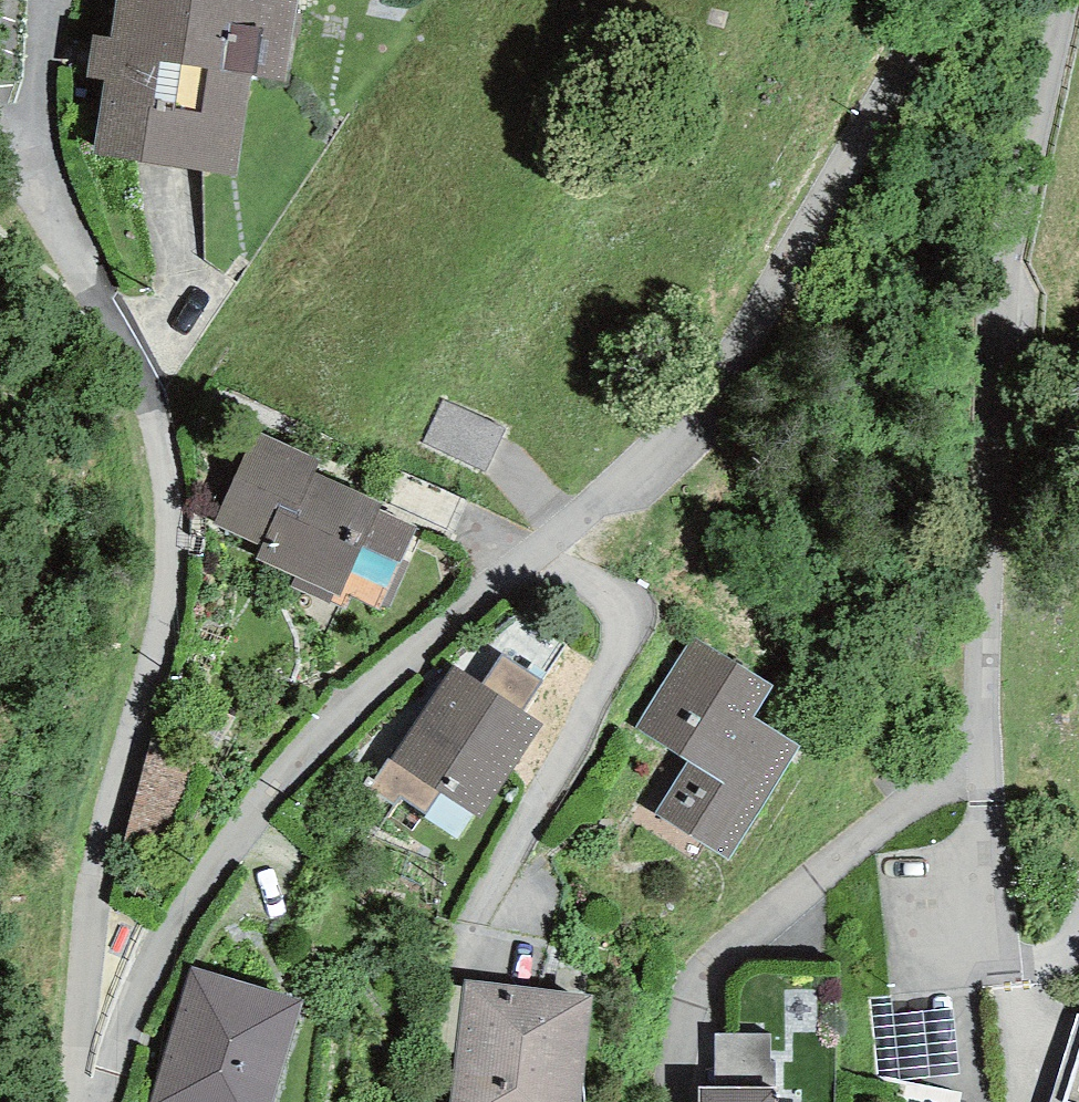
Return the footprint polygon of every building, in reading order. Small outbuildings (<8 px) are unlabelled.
[(110,38),(107,55),(251,76),(286,82),(298,0),(115,0),(110,38)] [(107,55),(110,38),(93,35),(86,78),(103,81),(107,55)] [(236,175),(251,76),(107,55),(103,81),(92,153),(236,175)] [(320,460),(254,431),(213,523),(262,546),(255,560),(296,578),(292,586),(329,603),(334,593),(340,596),(363,546),(400,562),(417,525),(380,508),(382,502),(314,472),(320,460)] [(772,686),(692,637),(635,728),(689,761),(656,814),(729,860),(801,746),(753,716),(772,686)] [(502,654),(482,684),(521,711),(541,681),(502,654)] [(482,684),(454,666),(391,760),(439,792),(480,819),(543,725),(521,711),(482,684)] [(150,751),(119,836),(161,862),(194,771),(150,751)] [(427,814),(439,792),(391,760),(388,758),(370,788),(393,807),(401,796),(427,814)] [(191,966),(150,1101),(272,1101),(303,1000),(191,966)] [(592,997),(466,981),(450,1101),(581,1101),(592,997)] [(1078,1012),(1049,1101),(1078,1101),(1078,1012)] [(715,1035),(715,1088),(777,1087),(776,1062),(771,1061),(771,1033),(715,1035)] [(698,1101),(777,1101),(777,1087),(715,1088),(698,1088),(698,1101)]
